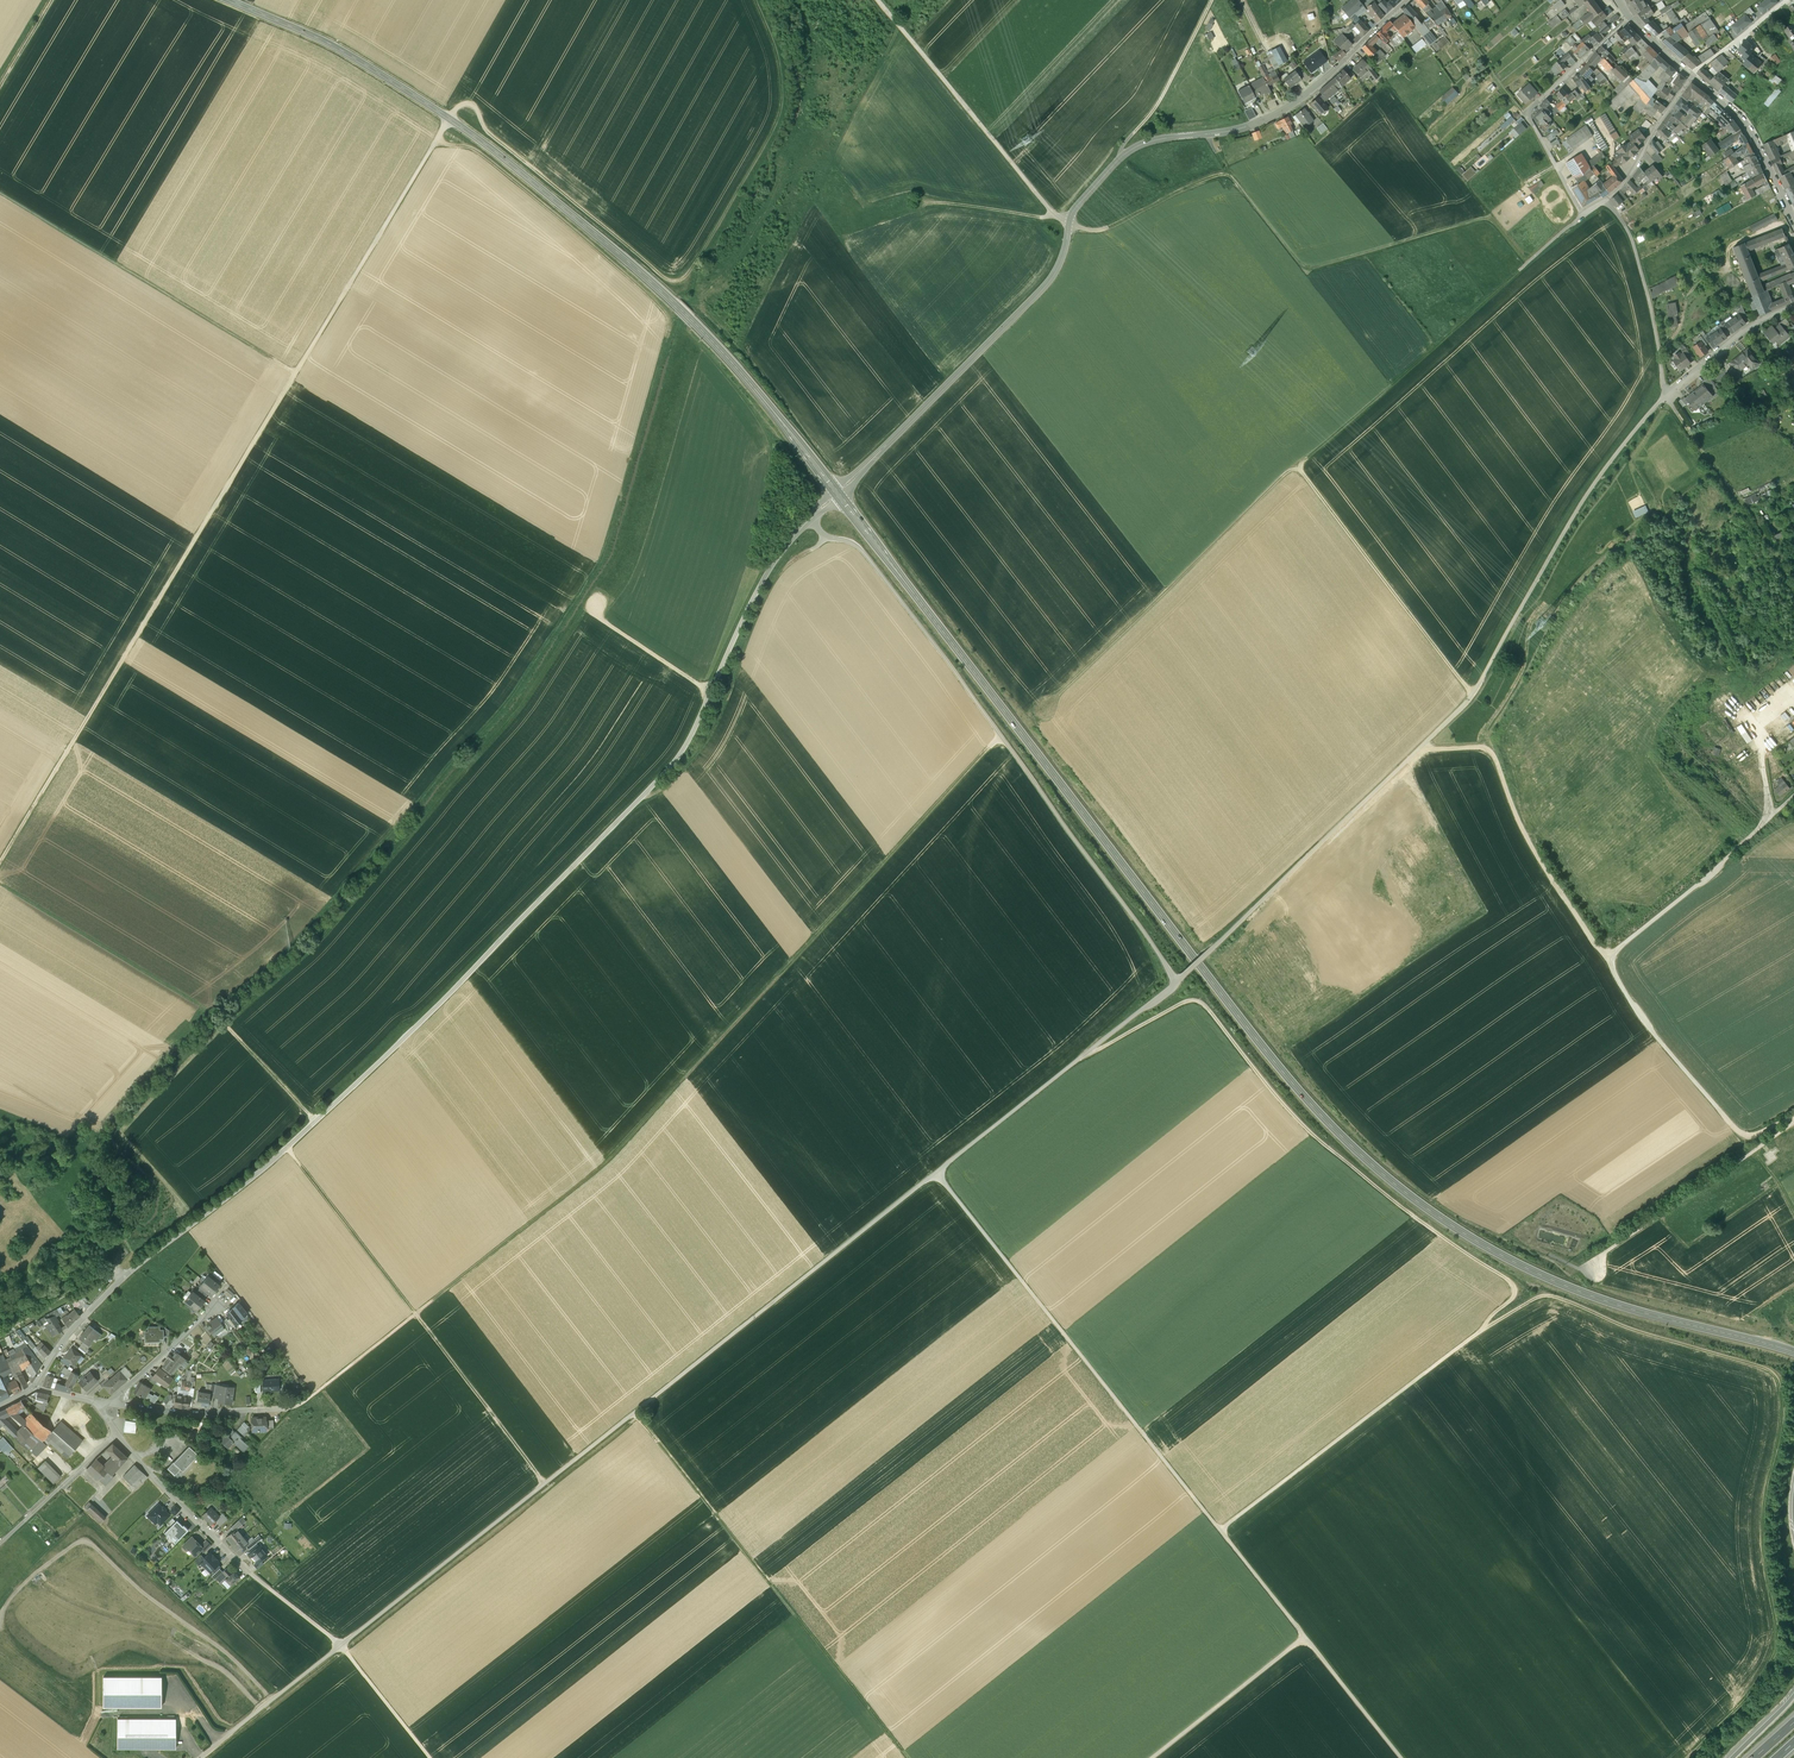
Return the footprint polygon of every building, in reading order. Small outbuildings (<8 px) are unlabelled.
[(1359,0),(1350,0),(1341,8),(1350,18),(1364,6),(1363,5),(1359,0)] [(1364,4),(1370,11),(1368,13),(1371,16),(1380,10),(1374,3),(1376,2),(1375,1),(1374,0),(1369,0),(1364,4)] [(1387,4),(1383,0),(1382,1),(1381,0),(1376,0),(1375,1),(1376,2),(1387,13),(1393,7),(1389,3),(1387,4)] [(1426,0),(1415,0),(1417,3),(1422,9),(1427,6),(1427,7),(1430,5),(1426,0)] [(1470,9),(1475,5),(1471,0),(1462,0),(1470,9)] [(1558,2),(1553,5),(1557,10),(1565,5),(1561,0),(1560,0),(1558,2)] [(1584,3),(1591,11),(1582,19),(1585,25),(1591,21),(1596,17),(1602,12),(1593,0),(1589,0),(1584,3)] [(1627,4),(1634,16),(1641,11),(1648,7),(1643,0),(1634,0),(1627,4)] [(1651,7),(1653,11),(1658,8),(1663,6),(1664,8),(1667,6),(1663,0),(1651,7)] [(1763,14),(1778,3),(1776,0),(1766,0),(1757,7),(1763,14)] [(1411,8),(1408,5),(1402,11),(1410,21),(1415,17),(1417,15),(1411,8)] [(1609,6),(1603,12),(1607,17),(1614,11),(1609,6)] [(1641,11),(1634,16),(1639,23),(1644,26),(1650,22),(1645,16),(1654,11),(1653,11),(1651,7),(1650,6),(1648,7),(1641,11)] [(1446,8),(1440,11),(1446,19),(1451,16),(1446,8)] [(1431,11),(1429,9),(1424,12),(1428,17),(1429,18),(1430,18),(1437,13),(1434,9),(1431,11)] [(1565,9),(1558,14),(1563,20),(1570,15),(1565,9)] [(1671,9),(1665,13),(1668,16),(1673,25),(1677,22),(1679,21),(1675,15),(1671,9)] [(1380,10),(1371,16),(1377,23),(1384,16),(1380,10)] [(1576,10),(1570,14),(1579,30),(1583,26),(1585,25),(1582,19),(1577,12),(1576,10)] [(1437,13),(1430,18),(1436,25),(1446,19),(1440,11),(1437,13)] [(1603,12),(1596,17),(1591,21),(1596,26),(1607,17),(1603,12)] [(1705,12),(1684,26),(1684,27),(1683,27),(1688,33),(1700,25),(1700,26),(1710,19),(1708,16),(1705,12)] [(1316,13),(1302,17),(1303,20),(1305,19),(1305,22),(1317,18),(1316,13)] [(1410,21),(1405,14),(1392,24),(1393,25),(1395,28),(1403,37),(1415,27),(1412,23),(1410,21)] [(1737,34),(1752,22),(1746,15),(1731,27),(1737,34)] [(1557,16),(1551,21),(1553,24),(1555,26),(1562,21),(1557,16)] [(1613,17),(1606,24),(1607,25),(1608,26),(1609,25),(1610,25),(1612,23),(1613,23),(1616,21),(1613,17)] [(1421,24),(1416,28),(1422,36),(1429,31),(1433,27),(1436,25),(1430,18),(1429,18),(1428,19),(1421,24)] [(1417,19),(1412,23),(1415,27),(1416,28),(1421,24),(1417,19)] [(1714,35),(1719,31),(1710,19),(1700,26),(1709,38),(1714,34),(1714,35)] [(1366,26),(1360,20),(1359,21),(1355,25),(1356,26),(1361,32),(1359,34),(1362,38),(1369,30),(1366,26)] [(1604,21),(1598,27),(1601,30),(1607,25),(1606,24),(1604,21)] [(1650,22),(1644,26),(1656,37),(1662,33),(1659,29),(1658,28),(1652,21),(1650,22)] [(1374,26),(1370,22),(1366,26),(1369,30),(1374,26)] [(1664,31),(1662,32),(1667,38),(1667,39),(1669,37),(1679,30),(1683,27),(1681,24),(1677,27),(1676,27),(1673,29),(1671,26),(1664,31)] [(1609,25),(1608,26),(1607,25),(1601,30),(1598,33),(1603,39),(1607,35),(1605,34),(1609,30),(1610,31),(1611,30),(1611,29),(1612,28),(1610,25),(1609,25)] [(1628,25),(1621,31),(1625,36),(1625,37),(1623,39),(1622,39),(1624,42),(1625,42),(1628,39),(1629,40),(1637,34),(1628,25)] [(1700,26),(1700,25),(1688,33),(1689,34),(1698,47),(1705,42),(1704,41),(1709,38),(1700,26)] [(1792,25),(1784,30),(1790,38),(1793,35),(1793,28),(1792,25)] [(1579,30),(1575,33),(1576,35),(1583,30),(1583,29),(1585,28),(1583,26),(1579,30)] [(1688,33),(1683,27),(1679,30),(1669,37),(1674,44),(1676,42),(1677,42),(1689,34),(1688,33)] [(1336,30),(1342,35),(1343,34),(1346,38),(1349,35),(1347,33),(1342,29),(1336,30)] [(1385,33),(1381,29),(1376,34),(1385,43),(1386,43),(1391,38),(1385,33)] [(1614,38),(1610,42),(1612,44),(1617,39),(1620,36),(1623,39),(1625,37),(1625,36),(1625,37),(1619,30),(1614,35),(1616,37),(1614,39),(1614,38)] [(1437,40),(1429,31),(1422,36),(1430,46),(1435,42),(1437,40)] [(1398,32),(1394,35),(1395,37),(1400,43),(1404,39),(1398,32)] [(1346,38),(1343,34),(1342,35),(1334,42),(1345,52),(1353,45),(1346,38)] [(1362,38),(1359,34),(1353,40),(1356,43),(1362,38)] [(1602,40),(1597,34),(1592,38),(1588,34),(1582,40),(1587,46),(1592,41),(1596,46),(1602,40)] [(1637,34),(1629,40),(1631,43),(1626,47),(1628,50),(1632,47),(1637,43),(1641,39),(1637,34)] [(1718,40),(1714,35),(1714,34),(1709,38),(1704,41),(1705,42),(1708,47),(1718,40)] [(1383,42),(1376,35),(1367,43),(1371,46),(1376,42),(1379,45),(1383,42)] [(1571,36),(1566,41),(1571,46),(1576,42),(1571,36)] [(1437,45),(1432,49),(1436,53),(1449,42),(1445,37),(1437,45)] [(1669,37),(1667,39),(1667,38),(1661,42),(1668,48),(1674,44),(1669,37)] [(1422,39),(1411,48),(1415,54),(1427,45),(1422,39)] [(1649,46),(1641,39),(1637,43),(1645,51),(1649,46)] [(1754,52),(1747,43),(1746,44),(1742,39),(1739,41),(1741,44),(1743,47),(1744,46),(1751,54),(1753,53),(1754,52)] [(1608,40),(1602,46),(1606,50),(1612,44),(1610,42),(1608,40)] [(1737,43),(1734,45),(1732,47),(1735,50),(1741,44),(1739,41),(1737,43)] [(1583,42),(1578,47),(1576,45),(1571,49),(1580,59),(1590,50),(1583,42)] [(1677,42),(1676,42),(1674,44),(1668,48),(1681,60),(1688,54),(1689,54),(1677,42)] [(1371,46),(1367,43),(1362,48),(1371,58),(1377,52),(1371,46)] [(1387,44),(1383,48),(1389,53),(1392,49),(1387,44)] [(1266,53),(1274,69),(1289,61),(1281,45),(1266,53)] [(1606,50),(1602,46),(1597,52),(1603,59),(1605,58),(1607,56),(1603,52),(1606,50)] [(1658,55),(1649,46),(1645,51),(1642,53),(1646,57),(1637,66),(1643,71),(1650,64),(1652,62),(1658,55)] [(1628,50),(1623,54),(1627,59),(1630,57),(1633,54),(1636,52),(1632,47),(1628,50)] [(1346,54),(1342,50),(1337,52),(1333,56),(1334,57),(1338,61),(1346,54)] [(1710,50),(1697,60),(1702,64),(1714,55),(1710,50)] [(1327,61),(1319,51),(1303,63),(1304,63),(1305,62),(1308,66),(1306,67),(1311,73),(1311,72),(1310,71),(1318,66),(1319,67),(1319,66),(1318,65),(1321,63),(1322,64),(1327,61)] [(1386,56),(1380,51),(1377,53),(1377,52),(1371,58),(1377,64),(1380,61),(1382,59),(1386,56)] [(1603,59),(1597,52),(1589,61),(1590,62),(1593,65),(1594,66),(1599,61),(1609,72),(1611,69),(1613,68),(1611,65),(1605,58),(1603,59)] [(1692,58),(1688,54),(1681,60),(1682,60),(1693,70),(1702,64),(1697,60),(1694,57),(1692,58)] [(1751,54),(1743,64),(1748,69),(1757,59),(1751,54)] [(1768,59),(1774,67),(1776,67),(1781,62),(1776,54),(1768,59)] [(1658,55),(1652,62),(1650,64),(1654,69),(1656,70),(1660,65),(1664,61),(1658,55)] [(1721,55),(1710,63),(1719,72),(1729,63),(1721,55)] [(1609,58),(1607,56),(1605,58),(1611,65),(1613,63),(1609,58)] [(1561,59),(1554,64),(1555,65),(1553,67),(1551,69),(1556,75),(1566,67),(1563,63),(1564,62),(1561,59)] [(1757,59),(1748,69),(1754,73),(1762,64),(1760,62),(1757,59)] [(1363,60),(1353,69),(1359,75),(1361,77),(1367,72),(1373,81),(1378,77),(1371,68),(1363,60)] [(1670,66),(1664,61),(1660,65),(1667,70),(1670,66)] [(1590,62),(1579,72),(1581,75),(1586,80),(1595,71),(1591,67),(1593,65),(1590,62)] [(1629,75),(1614,62),(1613,63),(1611,65),(1613,68),(1611,69),(1623,81),(1624,81),(1629,75)] [(1261,65),(1257,66),(1262,75),(1267,73),(1262,64),(1261,65)] [(1643,71),(1641,73),(1638,76),(1643,81),(1654,69),(1650,64),(1643,71)] [(1676,71),(1670,66),(1667,70),(1665,72),(1671,76),(1666,83),(1668,84),(1673,77),(1672,77),(1676,71)] [(1758,74),(1774,85),(1778,80),(1781,82),(1783,80),(1770,70),(1765,66),(1758,74)] [(1708,74),(1703,69),(1697,73),(1708,83),(1713,78),(1708,74)] [(1347,74),(1343,70),(1335,78),(1341,86),(1350,78),(1347,74)] [(1275,71),(1268,75),(1267,73),(1262,75),(1263,78),(1268,86),(1279,80),(1275,71)] [(1295,72),(1285,80),(1285,79),(1284,80),(1291,88),(1302,80),(1295,71),(1295,72)] [(1351,71),(1347,74),(1350,78),(1352,79),(1355,76),(1354,74),(1351,71)] [(1665,72),(1660,79),(1661,80),(1663,81),(1666,83),(1671,76),(1665,72)] [(1715,76),(1713,78),(1708,83),(1716,89),(1725,78),(1719,72),(1715,76)] [(1604,76),(1601,73),(1596,77),(1600,82),(1600,81),(1605,78),(1604,76)] [(1686,79),(1680,74),(1676,79),(1672,84),(1674,86),(1675,84),(1680,88),(1686,79)] [(1586,80),(1581,75),(1579,76),(1578,75),(1573,79),(1582,93),(1583,94),(1591,88),(1586,80)] [(1629,75),(1624,81),(1623,81),(1614,90),(1618,94),(1629,84),(1634,80),(1629,75)] [(1634,80),(1629,84),(1636,91),(1641,97),(1647,104),(1648,104),(1650,100),(1652,97),(1653,95),(1654,94),(1649,88),(1643,81),(1638,76),(1634,80)] [(1263,78),(1256,82),(1257,83),(1250,87),(1255,97),(1263,92),(1265,95),(1271,92),(1268,86),(1263,78)] [(1335,78),(1324,87),(1329,93),(1332,96),(1335,94),(1338,91),(1337,89),(1341,86),(1335,78)] [(1725,78),(1716,89),(1719,92),(1728,80),(1730,78),(1728,80),(1725,78)] [(1737,96),(1726,87),(1727,86),(1731,82),(1728,80),(1719,92),(1732,103),(1737,96)] [(1487,88),(1491,92),(1496,87),(1492,83),(1487,88)] [(1710,97),(1691,83),(1687,89),(1682,96),(1688,101),(1689,98),(1694,102),(1695,100),(1700,104),(1701,102),(1704,104),(1709,98),(1710,97)] [(1629,84),(1618,94),(1618,95),(1608,103),(1614,110),(1636,91),(1629,84)] [(1680,88),(1675,84),(1674,86),(1672,90),(1676,93),(1680,88)] [(1250,87),(1249,85),(1238,91),(1245,105),(1256,99),(1255,97),(1250,87)] [(1526,88),(1518,94),(1526,103),(1534,96),(1533,96),(1536,93),(1537,93),(1529,85),(1526,88)] [(1658,89),(1652,85),(1649,88),(1654,94),(1658,89)] [(1324,87),(1319,91),(1322,95),(1324,97),(1329,93),(1324,87)] [(1781,90),(1777,87),(1765,102),(1768,105),(1781,90)] [(1440,97),(1447,105),(1458,95),(1451,88),(1440,97)] [(1562,89),(1557,94),(1562,99),(1567,94),(1562,89)] [(1575,90),(1568,96),(1568,95),(1566,97),(1570,101),(1579,94),(1575,90)] [(1672,90),(1668,96),(1665,93),(1661,91),(1660,90),(1657,95),(1665,100),(1664,101),(1668,104),(1671,100),(1676,93),(1672,90)] [(1567,94),(1562,99),(1567,105),(1570,101),(1566,97),(1568,95),(1567,94)] [(1688,101),(1682,96),(1676,104),(1681,107),(1687,112),(1688,112),(1693,105),(1688,101)] [(1319,97),(1311,104),(1320,115),(1328,108),(1324,103),(1319,97)] [(1641,97),(1633,108),(1640,114),(1646,105),(1647,104),(1641,97)] [(1695,100),(1694,102),(1689,98),(1688,101),(1693,105),(1696,108),(1700,104),(1695,100)] [(1714,102),(1709,98),(1704,104),(1709,108),(1713,111),(1716,114),(1718,112),(1711,106),(1713,104),(1714,102)] [(1274,99),(1267,103),(1270,110),(1278,106),(1274,100),(1275,100),(1274,99)] [(1547,100),(1540,106),(1543,110),(1545,112),(1548,110),(1545,107),(1550,103),(1547,100)] [(1662,104),(1657,100),(1655,103),(1656,103),(1655,105),(1653,108),(1657,111),(1662,114),(1666,107),(1662,104)] [(1562,101),(1556,107),(1559,111),(1566,105),(1562,101)] [(1681,107),(1676,104),(1669,113),(1676,119),(1679,121),(1683,115),(1678,111),(1681,107)] [(1722,112),(1713,104),(1711,106),(1718,112),(1716,114),(1718,116),(1722,112)] [(1691,114),(1683,124),(1685,126),(1688,128),(1700,115),(1702,113),(1696,108),(1693,105),(1688,112),(1691,114)] [(1653,108),(1651,106),(1648,110),(1655,114),(1657,111),(1653,108)] [(1248,120),(1256,117),(1252,107),(1245,110),(1248,120)] [(1305,109),(1297,115),(1302,121),(1301,122),(1305,128),(1314,121),(1305,109)] [(1543,110),(1540,112),(1534,117),(1545,128),(1553,121),(1549,116),(1545,112),(1543,110)] [(1652,118),(1655,114),(1648,110),(1646,114),(1652,118)] [(1718,116),(1717,118),(1726,126),(1733,120),(1724,111),(1722,112),(1718,116)] [(1606,112),(1599,116),(1614,141),(1621,137),(1606,112)] [(1678,125),(1675,128),(1672,124),(1676,119),(1669,113),(1663,122),(1667,126),(1676,134),(1682,128),(1678,125)] [(1595,122),(1592,116),(1584,121),(1587,125),(1592,134),(1593,135),(1603,151),(1609,147),(1594,122),(1595,122)] [(1288,117),(1280,121),(1280,122),(1276,124),(1278,129),(1283,126),(1287,134),(1289,133),(1292,131),(1293,131),(1291,125),(1292,125),(1288,117)] [(1511,117),(1502,125),(1505,128),(1515,120),(1514,120),(1511,117)] [(1733,120),(1726,126),(1729,131),(1730,132),(1732,131),(1734,134),(1740,130),(1733,120)] [(1645,122),(1639,129),(1639,130),(1644,134),(1649,127),(1645,122)] [(1667,126),(1663,122),(1657,130),(1666,140),(1670,136),(1664,129),(1667,126)] [(1323,123),(1317,128),(1321,134),(1327,129),(1323,123)] [(1587,125),(1586,125),(1581,128),(1588,137),(1592,134),(1587,125)] [(1581,128),(1565,140),(1573,150),(1589,139),(1588,137),(1581,128)] [(1251,132),(1255,141),(1262,137),(1259,129),(1251,132)] [(1556,129),(1546,136),(1548,140),(1555,135),(1555,136),(1559,133),(1556,129)] [(1646,139),(1639,130),(1629,138),(1632,142),(1636,146),(1638,145),(1644,141),(1644,140),(1646,139)] [(1666,140),(1657,130),(1655,134),(1659,137),(1660,139),(1661,139),(1664,142),(1666,141),(1666,140)] [(1734,134),(1731,136),(1736,142),(1739,139),(1741,142),(1746,139),(1740,130),(1734,134)] [(1714,136),(1709,131),(1701,139),(1706,143),(1710,140),(1714,136)] [(1555,135),(1548,140),(1551,143),(1557,139),(1555,136),(1555,135)] [(1670,136),(1666,140),(1666,141),(1668,144),(1671,142),(1676,138),(1673,135),(1671,137),(1670,136)] [(1780,137),(1772,141),(1775,146),(1788,140),(1786,135),(1780,137)] [(1731,136),(1716,147),(1719,151),(1720,151),(1725,159),(1732,154),(1734,153),(1729,145),(1736,142),(1731,136)] [(1658,142),(1655,144),(1652,140),(1650,144),(1657,153),(1658,154),(1663,149),(1658,142)] [(1712,142),(1710,140),(1706,143),(1702,145),(1710,155),(1711,157),(1719,151),(1716,147),(1712,142)] [(1775,146),(1772,141),(1763,144),(1771,160),(1779,157),(1780,156),(1775,146)] [(1632,142),(1629,144),(1628,144),(1617,152),(1618,153),(1614,155),(1617,159),(1620,163),(1621,164),(1623,163),(1629,158),(1631,157),(1637,153),(1637,152),(1639,151),(1636,146),(1632,142)] [(1748,143),(1743,145),(1734,153),(1732,154),(1734,158),(1743,153),(1746,157),(1753,153),(1748,143)] [(1710,155),(1702,145),(1698,148),(1705,158),(1710,155)] [(1587,163),(1591,169),(1594,166),(1606,157),(1602,151),(1587,163)] [(1779,157),(1771,160),(1774,167),(1777,171),(1782,169),(1780,164),(1782,163),(1781,160),(1790,156),(1791,158),(1792,160),(1793,159),(1793,154),(1793,151),(1779,157)] [(1657,153),(1651,158),(1656,164),(1662,159),(1658,154),(1657,153)] [(1746,157),(1744,158),(1745,160),(1741,162),(1742,162),(1744,166),(1743,166),(1747,173),(1759,166),(1753,153),(1746,157)] [(1587,163),(1581,154),(1566,163),(1573,175),(1579,184),(1590,203),(1594,203),(1598,201),(1597,199),(1593,194),(1592,195),(1584,181),(1594,174),(1596,177),(1597,176),(1596,176),(1594,173),(1591,169),(1587,163)] [(1734,158),(1732,154),(1725,159),(1724,160),(1730,169),(1734,166),(1738,163),(1734,158)] [(1623,181),(1611,164),(1607,168),(1614,177),(1620,184),(1623,181)] [(1663,171),(1657,165),(1654,167),(1659,174),(1663,171)] [(1467,180),(1476,172),(1470,166),(1461,173),(1467,180)] [(1600,173),(1594,166),(1591,169),(1594,173),(1596,176),(1600,173)] [(1653,166),(1644,173),(1646,175),(1649,179),(1652,182),(1657,179),(1658,181),(1662,177),(1659,174),(1654,167),(1653,166)] [(1759,166),(1747,173),(1748,176),(1749,177),(1750,179),(1762,172),(1759,166)] [(1784,172),(1785,174),(1789,172),(1793,170),(1793,166),(1784,172)] [(1640,168),(1633,176),(1638,183),(1640,182),(1640,181),(1642,182),(1645,178),(1644,177),(1646,175),(1644,173),(1640,168)] [(1782,169),(1777,171),(1780,177),(1785,174),(1784,172),(1782,169)] [(1732,182),(1726,171),(1720,176),(1726,185),(1732,182)] [(1785,174),(1780,177),(1783,184),(1793,179),(1789,172),(1785,174)] [(1763,173),(1748,182),(1751,188),(1756,186),(1756,187),(1761,184),(1767,181),(1763,173)] [(1604,186),(1605,186),(1610,193),(1617,188),(1620,184),(1614,177),(1604,186)] [(1783,184),(1785,188),(1793,184),(1793,180),(1793,179),(1783,184)] [(1604,186),(1600,180),(1593,186),(1594,187),(1597,191),(1593,194),(1597,199),(1602,196),(1603,198),(1610,193),(1605,186),(1604,186)] [(1634,185),(1630,180),(1625,185),(1629,189),(1629,190),(1634,185)] [(1540,181),(1530,189),(1533,193),(1544,185),(1540,181)] [(1748,182),(1741,186),(1748,200),(1755,196),(1753,192),(1751,188),(1748,182)] [(1579,184),(1572,189),(1583,207),(1590,203),(1579,184)] [(1763,187),(1753,192),(1755,196),(1756,197),(1771,188),(1769,184),(1763,187)] [(1793,184),(1785,188),(1793,203),(1793,202),(1793,185),(1793,184)] [(1625,185),(1620,191),(1624,195),(1629,189),(1625,185)] [(1634,185),(1629,190),(1634,194),(1639,191),(1637,188),(1635,187),(1634,185)] [(1619,196),(1618,197),(1617,195),(1618,194),(1610,200),(1616,207),(1623,202),(1621,200),(1622,199),(1619,196)] [(1729,202),(1715,209),(1718,215),(1732,209),(1729,202)] [(1774,213),(1750,226),(1753,233),(1778,220),(1774,213)] [(1782,228),(1745,243),(1748,251),(1786,237),(1782,228)] [(1745,243),(1733,248),(1749,287),(1760,284),(1761,283),(1760,282),(1758,275),(1748,251),(1745,243)] [(1775,250),(1782,265),(1786,264),(1789,269),(1789,270),(1793,267),(1793,255),(1788,244),(1775,250)] [(1760,282),(1789,269),(1786,264),(1782,265),(1758,275),(1760,282)] [(1774,281),(1777,285),(1779,284),(1787,281),(1793,278),(1793,272),(1774,281)] [(1649,289),(1651,299),(1685,282),(1681,273),(1649,289)] [(1779,284),(1785,298),(1789,296),(1792,302),(1793,301),(1793,298),(1793,295),(1792,295),(1788,285),(1787,281),(1779,284)] [(1760,284),(1749,287),(1753,296),(1763,292),(1760,284)] [(1768,305),(1763,292),(1753,296),(1753,297),(1758,309),(1760,316),(1771,311),(1768,305)] [(1758,309),(1753,297),(1749,299),(1753,310),(1758,309)] [(1785,298),(1768,305),(1771,311),(1787,304),(1785,298)] [(1679,325),(1674,302),(1665,304),(1669,327),(1679,325)] [(1742,304),(1734,309),(1738,315),(1739,314),(1741,317),(1745,314),(1742,304)] [(1741,317),(1739,314),(1738,315),(1732,319),(1739,328),(1745,324),(1741,317)] [(1790,323),(1785,318),(1779,324),(1780,325),(1784,329),(1789,325),(1790,323)] [(1739,328),(1732,319),(1726,323),(1726,324),(1728,327),(1732,333),(1739,328)] [(1725,330),(1721,323),(1718,326),(1720,329),(1723,332),(1726,330),(1725,330)] [(1784,329),(1780,325),(1775,329),(1772,326),(1764,333),(1773,343),(1775,341),(1779,345),(1790,336),(1784,329)] [(1723,332),(1720,329),(1713,333),(1720,343),(1727,338),(1723,332)] [(1720,343),(1713,333),(1707,338),(1709,342),(1713,347),(1720,343)] [(1702,337),(1701,336),(1698,338),(1701,342),(1704,347),(1707,345),(1706,344),(1702,337)] [(1704,347),(1701,342),(1694,347),(1696,351),(1695,352),(1698,355),(1699,354),(1700,357),(1708,352),(1704,347)] [(1682,352),(1683,354),(1684,354),(1688,360),(1692,357),(1686,349),(1682,352)] [(1747,349),(1730,363),(1738,373),(1743,369),(1741,367),(1748,361),(1754,368),(1759,364),(1747,349)] [(1683,354),(1673,361),(1680,370),(1690,363),(1688,360),(1684,354),(1683,354)] [(1736,374),(1730,379),(1735,384),(1742,381),(1736,374)] [(1716,388),(1708,377),(1704,380),(1713,390),(1716,388)] [(1713,390),(1704,380),(1701,382),(1703,384),(1710,393),(1713,390)] [(1704,386),(1699,389),(1698,388),(1694,392),(1704,404),(1710,399),(1708,397),(1711,394),(1710,393),(1703,384),(1703,385),(1704,386)] [(1704,404),(1694,392),(1690,395),(1691,396),(1687,400),(1686,399),(1685,399),(1689,403),(1694,409),(1695,411),(1699,408),(1704,404)] [(1682,408),(1686,405),(1681,399),(1677,402),(1682,408)] [(1750,496),(1744,499),(1749,504),(1753,502),(1750,496)] [(1645,505),(1632,511),(1635,518),(1648,512),(1645,505)] [(1741,724),(1736,728),(1748,744),(1753,740),(1741,724)] [(1719,756),(1721,749),(1715,747),(1713,754),(1719,756)] [(1774,790),(1780,797),(1790,789),(1781,779),(1777,783),(1780,786),(1774,790)] [(119,1249),(114,1252),(118,1257),(123,1254),(119,1249)] [(222,1277),(215,1271),(213,1274),(220,1280),(222,1277)] [(220,1280),(213,1274),(210,1277),(218,1283),(220,1280)] [(210,1277),(208,1275),(204,1281),(215,1290),(220,1284),(218,1283),(210,1277)] [(215,1290),(204,1281),(200,1286),(200,1287),(208,1293),(211,1295),(215,1290)] [(208,1293),(200,1287),(198,1290),(206,1296),(208,1293)] [(229,1288),(225,1292),(232,1298),(236,1294),(229,1288)] [(206,1296),(198,1290),(196,1293),(204,1299),(206,1296)] [(196,1293),(193,1291),(189,1296),(200,1305),(205,1300),(204,1299),(196,1293)] [(200,1305),(189,1296),(184,1302),(186,1303),(194,1309),(196,1311),(200,1305)] [(78,1301),(77,1299),(70,1303),(75,1308),(80,1303),(78,1301)] [(194,1309),(186,1303),(184,1306),(192,1312),(194,1309)] [(247,1314),(238,1303),(232,1308),(233,1308),(240,1318),(247,1314)] [(231,1318),(236,1324),(242,1320),(240,1318),(233,1308),(227,1313),(231,1318)] [(67,1314),(62,1318),(67,1328),(73,1322),(80,1316),(75,1309),(67,1315),(67,1314)] [(52,1316),(46,1318),(47,1321),(48,1323),(45,1325),(53,1336),(62,1330),(57,1323),(58,1323),(54,1318),(54,1316),(53,1316),(52,1316)] [(221,1323),(217,1318),(213,1321),(212,1320),(209,1322),(210,1324),(206,1327),(214,1336),(224,1327),(221,1323)] [(228,1320),(226,1318),(221,1323),(224,1327),(226,1330),(232,1325),(228,1320)] [(231,1318),(228,1320),(232,1325),(233,1327),(236,1325),(236,1324),(231,1318)] [(101,1334),(89,1325),(79,1338),(83,1342),(88,1345),(94,1337),(97,1340),(101,1334)] [(159,1327),(148,1327),(148,1332),(145,1332),(145,1344),(159,1344),(159,1338),(163,1338),(163,1337),(163,1330),(159,1330),(159,1327)] [(26,1337),(19,1329),(16,1331),(23,1340),(26,1337)] [(28,1347),(30,1349),(34,1345),(27,1336),(26,1337),(23,1340),(25,1342),(28,1347)] [(2,1339),(0,1340),(0,1348),(3,1355),(8,1352),(2,1339)] [(182,1347),(189,1350),(192,1342),(187,1340),(186,1342),(184,1341),(182,1347)] [(51,1352),(41,1342),(36,1347),(36,1346),(33,1349),(36,1353),(37,1352),(39,1355),(41,1353),(45,1357),(51,1352)] [(87,1349),(81,1344),(79,1347),(86,1353),(88,1350),(87,1349)] [(22,1347),(18,1347),(13,1350),(17,1358),(26,1354),(23,1349),(22,1347)] [(30,1349),(28,1347),(23,1349),(31,1363),(26,1365),(33,1376),(29,1379),(32,1382),(36,1377),(35,1375),(42,1364),(36,1357),(30,1349)] [(81,1355),(72,1348),(64,1357),(71,1363),(73,1365),(81,1355)] [(8,1352),(3,1355),(7,1363),(17,1358),(13,1350),(8,1352)] [(188,1361),(175,1350),(171,1355),(172,1356),(164,1366),(163,1365),(163,1366),(172,1373),(180,1363),(184,1366),(188,1361)] [(36,1357),(42,1364),(45,1357),(41,1353),(39,1355),(36,1357)] [(26,1354),(17,1358),(22,1367),(26,1365),(31,1363),(26,1354)] [(0,1356),(0,1375),(1,1377),(12,1372),(7,1363),(3,1355),(0,1356)] [(17,1358),(7,1363),(12,1372),(19,1369),(22,1367),(17,1358)] [(172,1373),(163,1366),(160,1369),(170,1376),(172,1373)] [(69,1376),(72,1372),(64,1367),(61,1372),(69,1376)] [(170,1376),(160,1369),(159,1368),(153,1376),(152,1377),(157,1380),(166,1386),(172,1378),(170,1376)] [(28,1386),(19,1369),(12,1372),(16,1379),(21,1390),(28,1386)] [(106,1369),(101,1374),(105,1379),(111,1374),(106,1369)] [(72,1372),(69,1376),(67,1381),(73,1384),(78,1375),(72,1372)] [(89,1372),(79,1382),(86,1391),(97,1381),(89,1372)] [(108,1382),(104,1385),(111,1393),(127,1379),(123,1375),(120,1378),(116,1374),(108,1382)] [(153,1376),(151,1374),(148,1379),(155,1383),(157,1380),(152,1377),(153,1376)] [(1,1394),(3,1399),(10,1396),(8,1391),(1,1377),(0,1375),(0,1393),(1,1394)] [(54,1377),(47,1375),(43,1386),(50,1388),(54,1377)] [(21,1390),(16,1379),(9,1382),(12,1387),(14,1393),(21,1390)] [(105,1379),(100,1384),(102,1387),(104,1385),(108,1382),(105,1379)] [(278,1379),(262,1380),(263,1391),(279,1390),(278,1379)] [(65,1386),(62,1390),(69,1392),(73,1384),(67,1381),(65,1386)] [(153,1395),(148,1392),(150,1388),(141,1382),(138,1386),(139,1386),(135,1392),(134,1392),(140,1396),(140,1395),(144,1398),(145,1397),(150,1401),(153,1395)] [(228,1388),(221,1387),(221,1385),(219,1393),(218,1402),(231,1403),(234,1387),(228,1386),(228,1388)] [(183,1389),(183,1395),(189,1396),(188,1404),(192,1404),(194,1391),(188,1390),(184,1389),(183,1389)] [(210,1393),(198,1391),(197,1400),(201,1401),(202,1400),(209,1401),(210,1393)] [(49,1395),(37,1392),(36,1399),(35,1400),(39,1401),(38,1403),(35,1406),(43,1412),(48,1402),(47,1402),(49,1395)] [(153,1395),(150,1401),(154,1403),(158,1396),(154,1394),(153,1395)] [(169,1394),(163,1401),(166,1404),(169,1400),(171,1401),(172,1395),(169,1394)] [(182,1395),(173,1394),(172,1402),(174,1402),(174,1406),(181,1407),(182,1395)] [(183,1395),(182,1395),(181,1407),(188,1408),(188,1404),(189,1396),(183,1395)] [(21,1401),(6,1409),(9,1414),(12,1417),(16,1413),(22,1410),(20,1407),(24,1405),(21,1401)] [(3,1417),(5,1415),(9,1414),(6,1409),(0,1411),(0,1422),(3,1425),(7,1421),(3,1417)] [(25,1420),(18,1414),(17,1415),(16,1413),(12,1417),(18,1421),(24,1427),(26,1426),(28,1423),(25,1420)] [(43,1424),(31,1413),(25,1420),(28,1423),(26,1426),(42,1441),(51,1431),(43,1424)] [(265,1417),(252,1418),(252,1431),(259,1431),(259,1429),(265,1428),(265,1430),(266,1430),(266,1428),(266,1420),(265,1417)] [(273,1419),(266,1420),(266,1428),(274,1428),(273,1419)] [(137,1421),(125,1420),(123,1433),(135,1434),(137,1421)] [(19,1433),(7,1421),(3,1425),(9,1431),(15,1437),(19,1433)] [(61,1421),(52,1431),(51,1431),(42,1441),(47,1445),(49,1443),(67,1458),(83,1441),(61,1421)] [(246,1428),(242,1424),(238,1429),(245,1435),(249,1431),(246,1428)] [(42,1441),(26,1426),(24,1427),(19,1433),(15,1437),(31,1452),(42,1441)] [(235,1431),(229,1437),(226,1435),(221,1441),(228,1447),(232,1442),(233,1443),(233,1442),(243,1451),(249,1446),(248,1446),(249,1445),(240,1438),(241,1437),(235,1431)] [(3,1437),(0,1440),(0,1441),(5,1448),(7,1447),(10,1444),(3,1437)] [(47,1445),(42,1441),(31,1452),(36,1456),(47,1445)] [(128,1458),(113,1443),(106,1449),(113,1457),(112,1458),(120,1466),(128,1458)] [(198,1454),(189,1446),(174,1462),(173,1461),(167,1468),(175,1475),(181,1469),(183,1471),(198,1454)] [(35,1464),(54,1484),(61,1477),(41,1458),(35,1464)] [(120,1466),(112,1458),(103,1467),(108,1471),(112,1475),(120,1466)] [(103,1467),(95,1459),(86,1468),(99,1480),(108,1471),(103,1467)] [(148,1477),(135,1464),(123,1477),(136,1489),(148,1477)] [(114,1477),(112,1475),(108,1471),(99,1480),(105,1486),(114,1477)] [(106,1517),(92,1504),(87,1510),(101,1523),(106,1517)] [(169,1515),(159,1504),(147,1515),(152,1520),(154,1518),(160,1524),(169,1515)] [(175,1505),(170,1510),(175,1516),(180,1511),(175,1505)] [(219,1516),(210,1508),(203,1515),(212,1524),(219,1516)] [(184,1527),(177,1520),(175,1521),(170,1526),(164,1532),(167,1535),(169,1534),(172,1537),(173,1536),(177,1540),(184,1534),(189,1529),(188,1529),(185,1526),(184,1527)] [(239,1520),(231,1527),(234,1531),(237,1529),(242,1524),(239,1520)] [(242,1536),(237,1529),(234,1531),(227,1537),(232,1544),(242,1536)] [(242,1536),(232,1544),(238,1551),(245,1545),(248,1543),(242,1536)] [(200,1545),(192,1537),(183,1546),(187,1550),(189,1549),(195,1556),(200,1550),(200,1551),(202,1549),(203,1548),(200,1545)] [(253,1538),(248,1543),(245,1545),(249,1549),(256,1543),(257,1543),(253,1538)] [(205,1540),(200,1545),(203,1548),(202,1549),(204,1552),(211,1546),(205,1540)] [(256,1543),(249,1549),(251,1552),(259,1546),(256,1543)] [(251,1552),(249,1554),(257,1563),(261,1560),(267,1555),(264,1551),(265,1550),(261,1545),(259,1546),(251,1552)] [(216,1558),(213,1555),(211,1553),(209,1553),(204,1557),(204,1558),(205,1559),(201,1562),(201,1563),(205,1567),(205,1568),(209,1572),(212,1569),(218,1564),(218,1563),(218,1561),(216,1558)] [(204,1557),(201,1555),(195,1560),(199,1565),(201,1563),(201,1562),(205,1559),(204,1558),(204,1557)] [(261,1560),(257,1563),(254,1565),(257,1568),(263,1563),(261,1560)] [(218,1564),(212,1569),(215,1573),(220,1568),(221,1567),(218,1564)] [(215,1573),(211,1576),(214,1579),(217,1577),(217,1576),(222,1571),(220,1568),(215,1573)] [(234,1570),(231,1573),(226,1568),(222,1571),(217,1576),(217,1577),(222,1582),(225,1579),(231,1585),(240,1577),(234,1570)] [(231,1585),(225,1579),(222,1582),(228,1588),(231,1585)] [(184,1600),(192,1593),(189,1591),(182,1598),(184,1600)] [(161,1677),(103,1677),(103,1707),(161,1707),(161,1677)] [(176,1719),(118,1719),(118,1749),(176,1749),(176,1719)]
